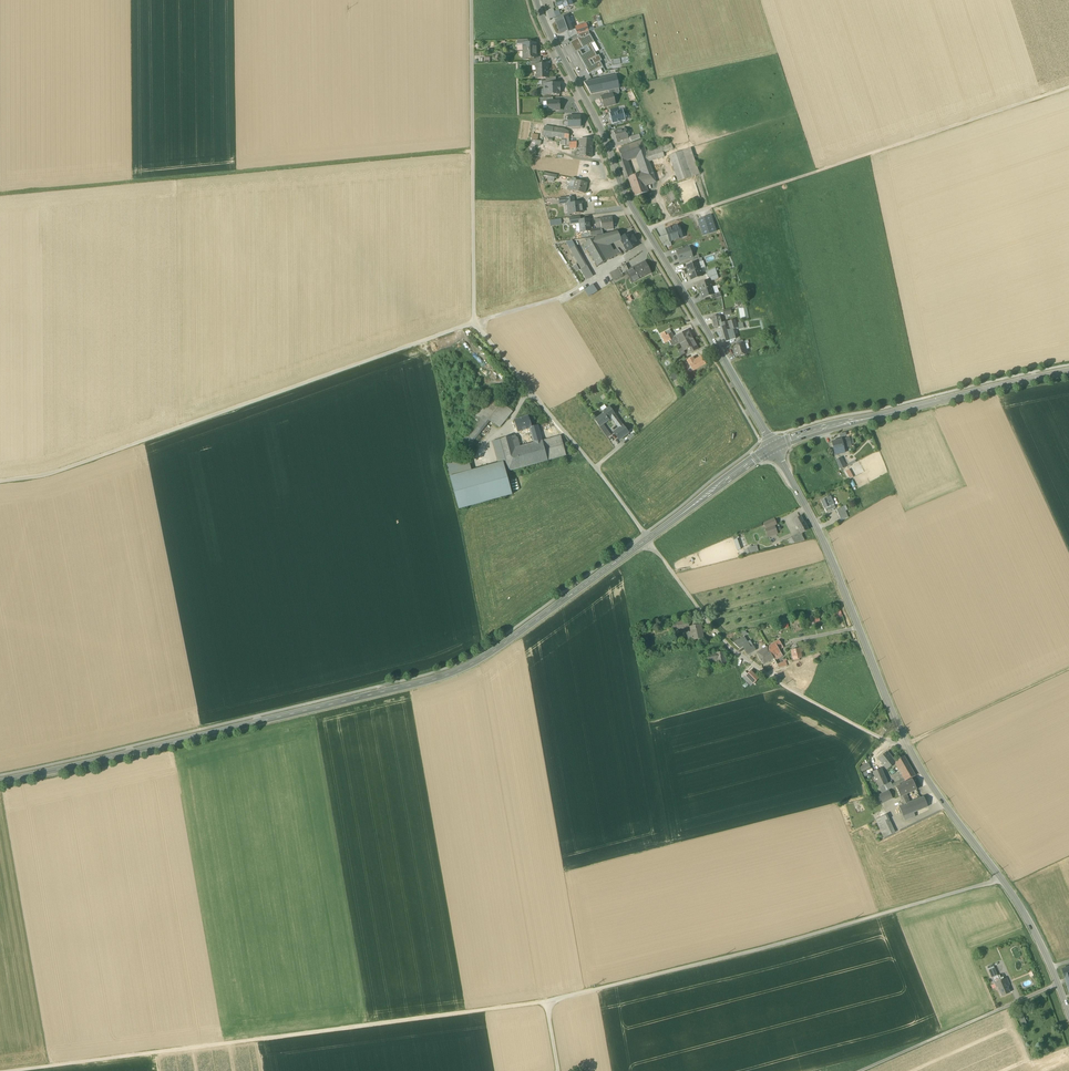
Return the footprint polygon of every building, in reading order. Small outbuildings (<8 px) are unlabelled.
[(556,17),(553,10),(548,12),(550,19),(556,17)] [(563,18),(556,21),(560,34),(567,31),(567,32),(572,30),(572,29),(570,23),(568,18),(564,19),(563,18)] [(575,28),(577,34),(578,34),(589,31),(587,24),(575,27),(575,28)] [(567,32),(570,38),(576,35),(578,34),(577,34),(575,28),(572,29),(572,30),(567,32)] [(584,64),(586,63),(590,60),(592,59),(597,56),(595,53),(591,44),(595,42),(590,34),(584,37),(583,36),(581,37),(581,36),(579,37),(577,38),(583,48),(584,48),(587,46),(590,51),(587,52),(583,55),(580,50),(577,52),(584,64)] [(577,38),(569,42),(575,53),(577,52),(580,50),(583,48),(577,38)] [(595,42),(591,44),(595,53),(599,50),(595,42)] [(577,52),(586,69),(588,67),(586,63),(584,64),(577,52)] [(597,56),(592,59),(595,64),(593,65),(590,60),(586,63),(588,67),(586,69),(589,74),(603,66),(600,61),(602,60),(599,55),(597,56)] [(616,76),(599,80),(602,92),(608,91),(619,89),(616,76)] [(591,95),(602,92),(599,80),(584,83),(591,95)] [(545,87),(543,89),(545,91),(545,94),(559,94),(559,84),(552,84),(546,84),(546,85),(546,87),(545,87)] [(601,97),(604,107),(615,104),(613,95),(613,94),(609,95),(601,97)] [(548,108),(548,111),(559,110),(559,105),(560,104),(560,102),(559,101),(553,101),(548,101),(548,102),(548,108)] [(625,120),(624,115),(623,111),(623,110),(620,110),(610,113),(609,113),(612,124),(625,120)] [(580,116),(568,117),(565,117),(565,122),(568,122),(569,127),(580,127),(580,116)] [(543,135),(562,138),(564,138),(569,138),(569,132),(564,129),(564,132),(557,131),(557,128),(544,126),(543,135)] [(614,132),(617,141),(628,138),(626,132),(627,131),(627,129),(624,128),(622,128),(622,129),(614,132)] [(580,148),(581,148),(592,149),(593,141),(580,140),(580,148)] [(636,158),(641,156),(647,154),(646,152),(642,141),(618,149),(623,162),(625,162),(636,158)] [(656,153),(658,159),(663,157),(661,152),(671,149),(669,145),(654,149),(656,153)] [(591,157),(592,149),(581,148),(580,157),(591,157)] [(647,154),(649,162),(658,159),(654,149),(646,152),(647,154)] [(671,161),(678,182),(700,175),(691,149),(669,156),(671,161)] [(649,162),(647,154),(641,156),(643,164),(649,162)] [(641,156),(636,158),(640,169),(651,166),(649,162),(643,164),(641,156)] [(638,174),(640,182),(644,181),(655,178),(651,166),(640,169),(641,173),(638,174)] [(622,171),(625,179),(629,178),(628,177),(633,176),(629,169),(628,169),(622,171)] [(629,178),(634,196),(648,192),(646,186),(644,181),(640,182),(638,174),(633,176),(628,177),(629,178)] [(572,178),(567,189),(568,190),(573,191),(575,180),(575,179),(576,179),(576,178),(572,178)] [(644,181),(646,186),(656,182),(655,178),(644,181)] [(573,191),(584,194),(587,183),(584,182),(575,180),(573,191)] [(671,191),(667,193),(670,202),(677,199),(673,190),(671,191)] [(569,213),(569,214),(583,212),(581,202),(574,203),(574,204),(568,205),(569,213)] [(698,220),(703,236),(716,232),(710,216),(698,220)] [(602,228),(602,231),(603,231),(613,229),(612,217),(600,218),(601,222),(602,228)] [(580,223),(581,232),(590,231),(590,230),(589,219),(580,221),(580,223)] [(678,225),(666,229),(667,235),(670,242),(670,241),(682,237),(678,225)] [(590,231),(591,236),(603,234),(603,231),(602,231),(602,228),(597,229),(590,230),(590,231)] [(596,238),(601,247),(610,243),(620,239),(620,238),(621,238),(617,231),(617,232),(595,237),(596,238)] [(620,239),(628,251),(637,246),(635,241),(636,241),(633,236),(632,237),(630,233),(621,238),(620,238),(620,239)] [(670,242),(667,235),(660,237),(665,246),(668,245),(669,247),(672,246),(670,241),(670,242)] [(597,266),(609,260),(601,247),(596,238),(584,244),(597,266)] [(566,242),(570,250),(575,247),(572,241),(566,242)] [(613,250),(610,243),(601,247),(609,260),(616,256),(613,250)] [(586,266),(575,247),(570,250),(581,269),(586,266)] [(689,248),(677,252),(680,261),(689,258),(692,257),(689,248)] [(686,266),(688,273),(700,269),(698,263),(698,262),(693,264),(686,266)] [(626,272),(632,283),(651,273),(646,263),(642,265),(641,263),(628,270),(629,270),(626,272)] [(618,268),(619,269),(610,273),(614,280),(623,276),(622,274),(626,272),(629,270),(628,270),(625,264),(618,268)] [(586,266),(581,269),(587,279),(591,276),(586,266)] [(715,268),(706,273),(708,278),(717,275),(715,268)] [(702,273),(700,269),(688,273),(691,280),(703,276),(702,273)] [(698,284),(701,291),(712,287),(710,281),(709,281),(698,284)] [(585,290),(589,296),(596,292),(592,285),(585,290)] [(715,294),(714,294),(712,287),(701,291),(703,298),(711,295),(715,294)] [(715,328),(722,326),(721,323),(720,316),(713,317),(715,328)] [(734,329),(737,328),(736,323),(735,320),(727,321),(728,325),(730,330),(732,329),(732,330),(734,329)] [(730,330),(728,325),(722,326),(726,341),(735,339),(734,335),(732,330),(732,329),(730,330)] [(679,343),(680,344),(685,342),(692,338),(688,330),(676,336),(679,343)] [(666,336),(670,347),(679,343),(676,336),(674,337),(672,333),(666,336)] [(684,351),(691,348),(696,345),(692,338),(685,342),(680,344),(684,351)] [(735,351),(737,356),(746,354),(747,352),(746,349),(745,348),(744,344),(737,346),(735,346),(736,350),(735,351)] [(687,360),(693,371),(706,364),(702,357),(694,361),(692,358),(687,360)] [(495,397),(489,405),(476,423),(461,441),(468,441),(473,441),(485,427),(484,426),(489,420),(500,427),(512,411),(495,397)] [(471,419),(476,423),(489,405),(486,401),(471,419)] [(609,421),(612,419),(611,417),(614,414),(609,407),(607,408),(603,411),(604,413),(609,420),(609,421)] [(595,420),(600,427),(603,424),(609,420),(604,413),(595,420)] [(612,419),(619,428),(623,425),(614,414),(611,417),(612,419)] [(518,432),(523,430),(530,428),(532,427),(528,416),(514,420),(518,432)] [(607,438),(611,435),(603,424),(600,427),(607,438)] [(516,435),(500,439),(492,441),(498,463),(450,476),(459,509),(512,494),(507,475),(503,462),(506,461),(509,471),(548,460),(566,455),(561,436),(542,441),(542,439),(538,425),(532,427),(530,428),(531,432),(534,442),(534,443),(520,447),(518,438),(516,436),(516,435)] [(629,433),(623,425),(619,428),(613,432),(619,440),(629,433)] [(849,438),(841,440),(832,442),(834,450),(836,450),(836,452),(837,454),(844,452),(844,451),(843,448),(843,446),(851,444),(850,443),(849,439),(849,438)] [(446,464),(449,476),(471,470),(468,458),(446,464)] [(836,461),(841,470),(846,467),(841,458),(836,461)] [(821,501),(825,508),(834,504),(830,497),(821,501)] [(848,517),(843,506),(836,509),(841,520),(848,517)] [(794,520),(797,526),(804,522),(801,516),(794,520)] [(774,525),(776,524),(774,518),(763,522),(765,528),(774,525)] [(804,522),(797,526),(800,533),(801,534),(808,530),(808,529),(804,522)] [(765,528),(768,537),(777,533),(774,525),(765,528)] [(791,538),(794,543),(805,541),(801,534),(800,533),(791,538)] [(782,542),(783,546),(794,543),(791,538),(782,542)] [(757,545),(744,548),(745,554),(758,551),(757,545)] [(677,622),(678,629),(689,627),(687,620),(677,622)] [(690,626),(693,640),(703,638),(700,624),(690,626)] [(745,650),(750,646),(748,643),(744,637),(733,643),(739,649),(743,646),(745,650)] [(781,652),(779,650),(778,648),(779,647),(782,645),(779,640),(767,647),(773,657),(781,652)] [(745,650),(748,655),(755,650),(752,645),(750,646),(745,650)] [(764,664),(774,658),(773,657),(767,647),(757,653),(764,664)] [(792,651),(794,659),(802,658),(800,649),(792,651)] [(716,660),(717,665),(726,663),(724,651),(715,653),(716,660)] [(703,656),(705,662),(716,660),(715,653),(703,656)] [(746,676),(753,684),(759,679),(751,671),(748,674),(746,676)] [(753,684),(746,676),(743,678),(751,686),(753,684)] [(885,768),(887,770),(895,764),(896,762),(888,752),(879,759),(885,768)] [(895,764),(903,779),(891,785),(893,787),(905,781),(915,776),(904,756),(896,762),(895,764)] [(858,768),(861,773),(869,769),(867,764),(858,768)] [(873,773),(879,787),(888,784),(882,769),(873,773)] [(896,787),(900,797),(907,794),(917,790),(912,779),(896,787)] [(879,787),(882,793),(893,787),(891,785),(890,782),(888,784),(879,787)] [(889,791),(878,796),(881,804),(892,799),(889,791)] [(907,794),(900,797),(903,805),(910,802),(907,794)] [(919,799),(910,802),(903,805),(899,807),(903,817),(913,813),(928,807),(924,797),(919,799)] [(913,813),(903,817),(905,821),(915,817),(913,813)] [(876,820),(879,828),(890,822),(886,814),(876,820)] [(879,828),(884,838),(895,832),(893,828),(890,822),(879,828)] [(997,976),(994,968),(988,970),(991,978),(997,976)] [(994,984),(995,984),(995,983),(1000,981),(998,975),(997,976),(991,978),(994,984)] [(1004,979),(1000,981),(995,983),(995,984),(996,988),(998,987),(1002,996),(1009,993),(1007,986),(1009,985),(1006,978),(1004,979)] [(1021,982),(1023,988),(1032,984),(1030,978),(1021,982)]
